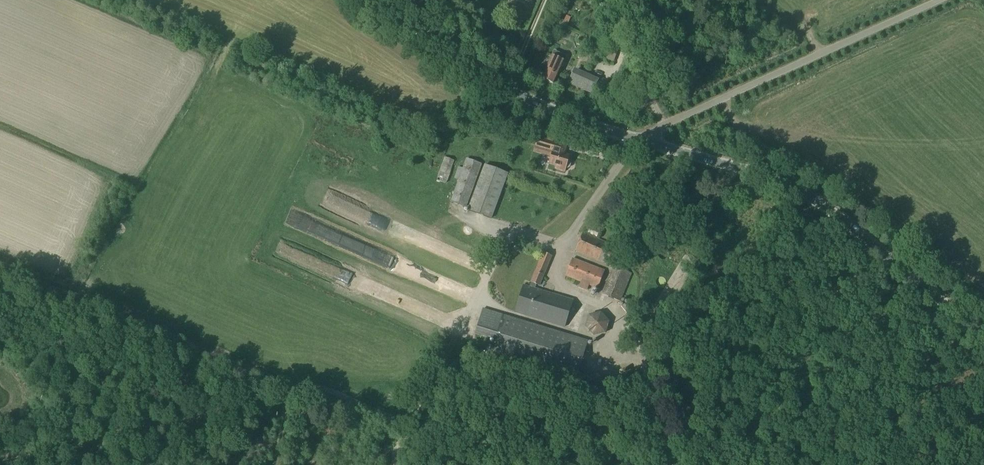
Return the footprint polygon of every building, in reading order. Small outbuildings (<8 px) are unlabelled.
[(610,46),(605,59),(613,62),(618,48),(610,46)] [(564,62),(553,57),(549,63),(550,63),(541,79),(553,85),(561,69),(560,69),(564,62)] [(574,72),(569,83),(577,86),(582,75),(574,72)] [(589,78),(584,89),(591,93),(596,82),(589,78)] [(539,137),(536,146),(543,148),(545,139),(539,137)] [(545,139),(543,148),(551,151),(554,142),(545,139)] [(555,168),(564,171),(565,168),(569,169),(571,162),(568,161),(569,156),(563,154),(564,152),(553,149),(551,157),(549,163),(556,165),(555,168)] [(446,184),(454,161),(444,158),(436,181),(446,184)] [(481,164),(466,159),(451,202),(465,208),(481,164)] [(508,174),(484,165),(468,211),(491,219),(508,174)] [(396,234),(412,237),(414,225),(398,222),(396,234)] [(607,264),(614,246),(582,233),(575,251),(607,264)] [(551,257),(543,253),(530,282),(539,286),(551,257)] [(572,259),(565,276),(580,282),(578,288),(586,291),(589,285),(597,289),(604,271),(572,259)] [(631,274),(612,266),(601,295),(620,303),(631,274)] [(564,328),(572,301),(523,286),(515,312),(564,328)] [(606,327),(603,307),(587,310),(590,330),(606,327)] [(495,341),(503,314),(483,308),(475,335),(495,341)] [(503,314),(495,341),(496,341),(492,353),(557,374),(570,335),(503,314)] [(570,335),(557,374),(576,380),(588,340),(570,335)]
